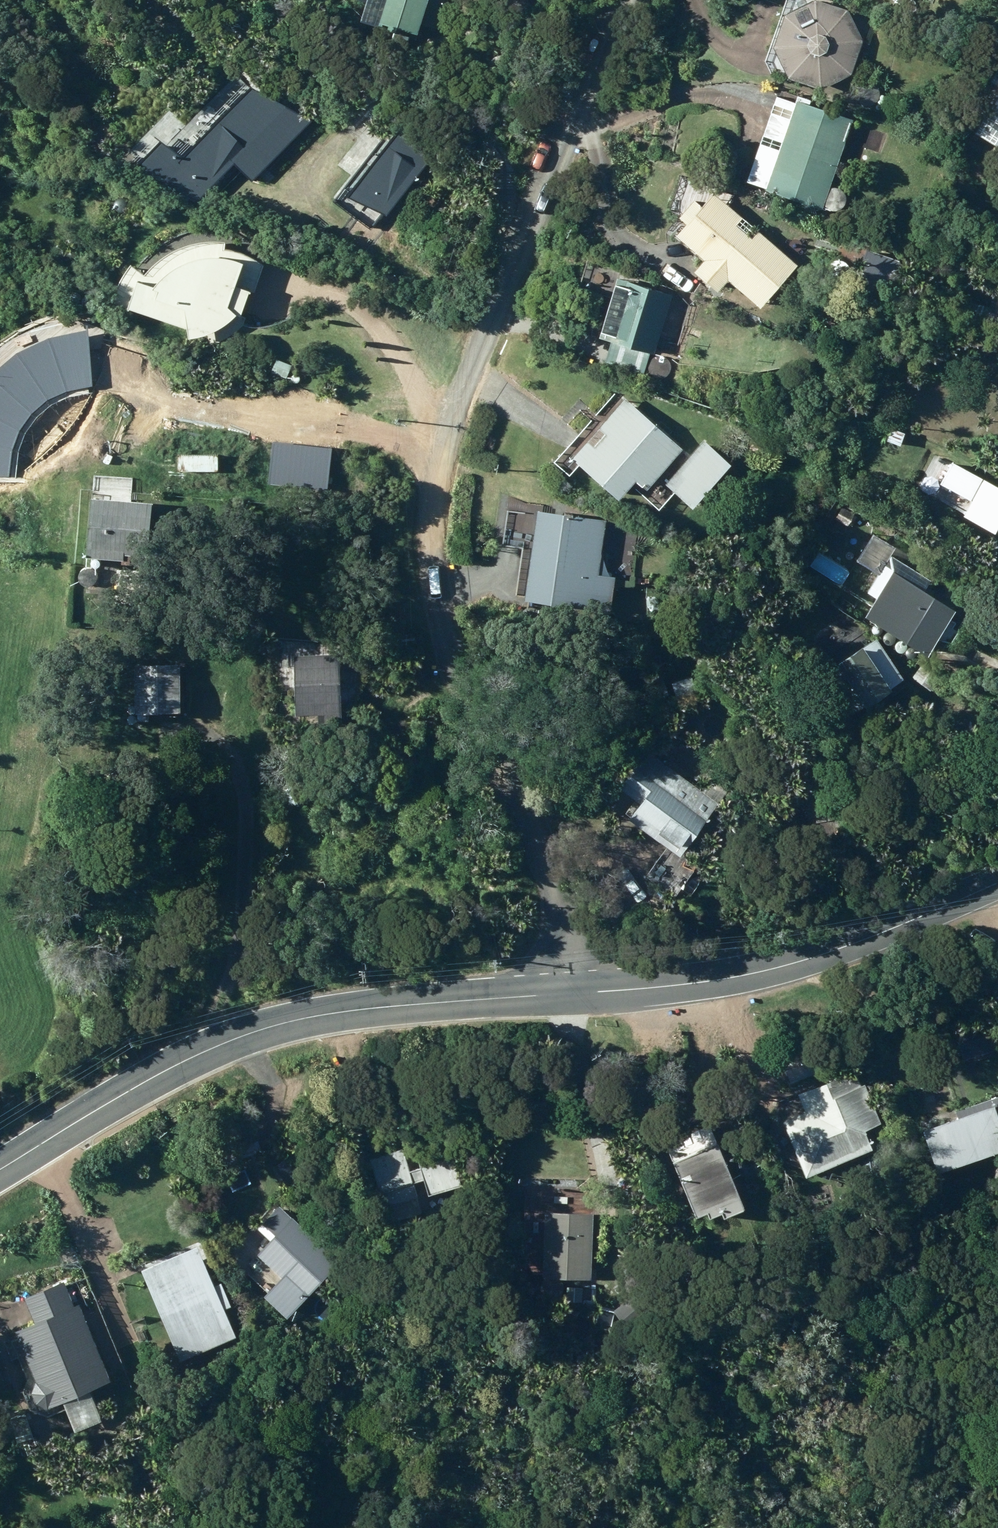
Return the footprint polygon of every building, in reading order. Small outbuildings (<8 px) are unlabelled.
[(370,22),(416,38),(417,34),(424,36),(428,24),(440,28),(450,0),(378,0),(370,22)] [(821,90),(852,74),(862,41),(846,10),(813,0),(782,16),(772,49),(788,79),(821,90)] [(171,110),(131,152),(167,190),(202,201),(240,164),(257,181),(315,123),(256,89),(239,75),(187,126),(171,110)] [(822,211),(853,120),(797,101),(796,103),(775,96),(745,183),(766,190),(765,191),(822,211)] [(855,140),(873,146),(876,136),(858,131),(855,140)] [(438,158),(408,134),(392,153),(384,146),(340,202),(374,230),(387,213),(392,217),(438,158)] [(760,309),(797,266),(757,231),(751,239),(736,226),(743,218),(714,193),(701,207),(694,201),(678,219),(686,226),(676,238),(703,261),(693,273),(718,294),(728,282),(760,309)] [(249,319),(267,267),(256,260),(244,253),(231,247),(232,243),(221,242),(211,242),(201,244),(190,246),(181,250),(171,255),(163,261),(155,268),(148,275),(135,265),(115,302),(194,331),(194,340),(203,338),(212,336),(221,333),(230,329),(238,324),(245,318),(249,319)] [(617,279),(597,339),(611,343),(605,363),(641,374),(648,353),(652,355),(670,296),(617,279)] [(9,477),(14,452),(19,431),(30,415),(45,400),(67,393),(92,385),(87,331),(43,341),(17,353),(0,367),(0,477),(9,477)] [(294,367),(281,360),(275,371),(288,378),(294,367)] [(646,492),(683,450),(625,399),(570,460),(618,502),(636,482),(646,492)] [(274,442),(269,486),(330,493),(335,449),(274,442)] [(665,485),(689,508),(730,467),(705,443),(665,485)] [(908,482),(916,472),(904,463),(896,475),(908,482)] [(962,517),(996,535),(997,532),(997,489),(983,480),(962,517)] [(97,499),(93,559),(123,562),(123,565),(134,565),(135,557),(154,559),(158,504),(97,499)] [(524,602),(610,613),(615,578),(599,576),(606,522),(535,514),(524,602)] [(864,620),(927,659),(956,612),(924,592),(931,581),(890,556),(866,593),(876,599),(864,620)] [(889,690),(904,680),(877,639),(824,674),(851,715),(863,707),(865,711),(891,694),(889,690)] [(302,656),(303,716),(327,715),(328,726),(348,726),(346,655),(302,656)] [(140,666),(141,715),(187,713),(185,664),(140,666)] [(691,675),(670,682),(676,697),(696,689),(691,675)] [(627,820),(679,859),(719,807),(693,787),(699,779),(678,763),(672,771),(647,752),(618,790),(638,805),(627,820)] [(805,1179),(871,1151),(863,1132),(882,1124),(865,1085),(862,1086),(856,1072),(798,1096),(805,1114),(782,1124),(805,1179)] [(997,1153),(997,1111),(994,1098),(955,1111),(958,1119),(922,1132),(936,1174),(997,1153)] [(240,1161),(266,1153),(262,1140),(236,1148),(240,1161)] [(375,1156),(396,1224),(427,1214),(418,1186),(429,1182),(433,1197),(466,1187),(455,1153),(423,1163),(425,1170),(414,1173),(406,1146),(375,1156)] [(756,1212),(727,1146),(682,1166),(707,1221),(717,1216),(720,1223),(733,1217),(735,1221),(756,1212)] [(295,1320),(346,1263),(283,1207),(266,1225),(281,1238),(263,1258),(286,1278),(269,1297),(295,1320)] [(551,1214),(551,1280),(598,1280),(598,1214),(551,1214)] [(148,1272),(186,1362),(242,1339),(230,1310),(236,1307),(226,1284),(219,1287),(204,1249),(148,1272)] [(118,1384),(84,1306),(78,1309),(67,1282),(28,1299),(39,1325),(20,1333),(43,1386),(40,1394),(46,1409),(55,1412),(72,1405),(84,1432),(109,1421),(96,1393),(118,1384)] [(588,1287),(570,1287),(570,1302),(588,1302),(588,1287)] [(646,1288),(618,1312),(643,1341),(671,1316),(646,1288)] [(22,1444),(38,1439),(31,1422),(16,1427),(22,1444)]
